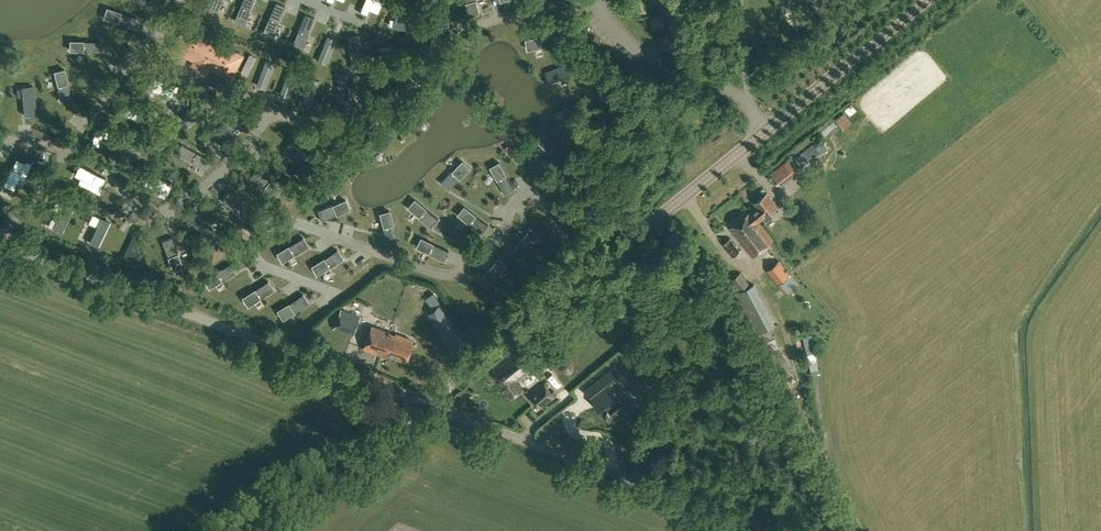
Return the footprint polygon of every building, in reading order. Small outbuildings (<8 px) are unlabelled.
[(207,8),(217,13),(222,0),(210,0),(207,8)] [(234,20),(244,24),(250,11),(249,11),(254,0),(243,0),(234,20)] [(360,13),(361,12),(367,14),(369,9),(378,13),(382,3),(383,3),(382,3),(383,0),(365,0),(360,12),(360,13)] [(410,0),(404,0),(403,1),(398,0),(396,16),(397,16),(396,29),(406,30),(410,0)] [(466,3),(467,3),(470,15),(479,13),(476,1),(476,0),(477,0),(466,0),(466,3)] [(800,15),(816,0),(793,0),(789,3),(800,15)] [(276,2),(263,32),(272,36),(278,23),(285,6),(276,2)] [(107,8),(104,17),(116,21),(116,22),(132,28),(136,17),(120,12),(107,8)] [(445,8),(435,10),(435,11),(439,27),(442,39),(451,37),(448,25),(449,25),(445,8)] [(305,14),(293,44),(302,48),(308,35),(307,35),(314,18),(305,14)] [(185,26),(173,49),(194,60),(192,65),(207,73),(209,68),(231,78),(242,55),(185,26)] [(556,34),(526,39),(528,49),(540,46),(541,48),(558,44),(556,34)] [(359,35),(348,37),(351,69),(361,68),(359,49),(360,49),(359,35)] [(70,40),(70,50),(83,50),(83,51),(100,52),(101,41),(70,40)] [(338,40),(331,56),(338,60),(346,43),(338,40)] [(333,47),(325,43),(318,61),(326,64),(333,47)] [(390,48),(379,49),(381,79),(391,78),(390,66),(391,66),(390,48)] [(250,55),(241,72),(246,75),(255,57),(250,55)] [(274,64),(266,61),(259,78),(267,82),(274,64)] [(574,61),(545,72),(546,72),(549,80),(560,76),(560,77),(578,71),(574,61)] [(64,69),(55,72),(58,84),(57,84),(61,101),(70,99),(72,98),(64,69)] [(290,90),(297,73),(289,70),(282,87),(290,90)] [(350,107),(347,75),(337,76),(339,94),(338,94),(339,108),(350,107)] [(148,77),(145,87),(148,87),(154,89),(157,90),(157,92),(172,96),(173,91),(176,92),(178,86),(148,77)] [(319,81),(311,78),(305,96),(313,99),(319,81)] [(614,86),(608,83),(602,85),(598,90),(600,97),(605,100),(612,99),(615,93),(614,86)] [(24,101),(23,101),(24,116),(30,116),(30,119),(36,118),(33,87),(23,88),(24,101)] [(205,96),(182,118),(188,125),(202,113),(213,104),(205,96)] [(566,106),(560,113),(569,122),(582,134),(589,126),(566,106)] [(234,116),(207,134),(213,142),(228,132),(228,133),(240,125),(234,116)] [(97,128),(94,138),(101,140),(100,141),(103,142),(104,141),(105,142),(105,143),(120,148),(121,143),(125,144),(127,138),(97,128)] [(369,140),(360,150),(367,157),(376,147),(377,148),(377,147),(388,135),(380,128),(369,140)] [(545,133),(538,140),(547,149),(546,150),(558,163),(566,155),(545,133)] [(815,145),(813,142),(795,158),(805,169),(826,151),(826,150),(828,148),(822,141),(819,143),(819,142),(815,145)] [(291,142),(284,150),(308,170),(309,170),(308,169),(313,162),(304,155),(305,154),(291,142)] [(181,144),(176,152),(192,161),(192,162),(204,169),(209,160),(181,144)] [(509,144),(505,148),(509,154),(514,151),(509,144)] [(11,168),(4,184),(13,188),(16,183),(18,178),(24,181),(23,182),(24,182),(25,181),(33,162),(32,161),(32,162),(26,160),(25,162),(16,158),(12,168),(11,167),(11,168)] [(772,173),(781,185),(799,171),(790,159),(772,173)] [(453,169),(441,182),(449,190),(470,168),(463,161),(454,170),(453,169)] [(499,162),(491,167),(497,178),(496,179),(497,181),(505,194),(514,189),(499,162)] [(80,165),(75,174),(81,177),(85,179),(82,185),(81,184),(81,185),(101,195),(101,194),(100,194),(103,187),(101,186),(105,178),(96,173),(96,172),(95,173),(80,165)] [(143,170),(140,176),(143,177),(141,182),(160,190),(161,189),(168,192),(172,182),(143,170)] [(229,192),(222,201),(246,220),(252,212),(242,204),(243,203),(229,192)] [(757,207),(751,212),(759,221),(763,218),(766,222),(774,216),(770,212),(778,205),(768,192),(754,202),(757,207)] [(56,200),(53,207),(62,212),(54,229),(63,233),(74,209),(56,200)] [(334,204),(317,211),(321,221),(349,209),(346,200),(345,200),(334,205),(334,204)] [(415,200),(409,207),(419,215),(418,216),(420,218),(431,227),(438,219),(415,200)] [(464,207),(458,214),(468,222),(468,223),(482,234),(488,225),(464,207)] [(529,219),(523,216),(524,213),(517,209),(515,214),(521,217),(518,223),(525,226),(529,219)] [(390,212),(380,215),(384,227),(383,227),(383,229),(384,233),(387,244),(398,241),(390,212)] [(730,228),(752,256),(773,239),(759,221),(751,212),(730,228)] [(92,214),(89,221),(98,226),(90,243),(99,247),(111,223),(92,214)] [(196,214),(189,222),(213,242),(212,241),(218,234),(209,227),(210,226),(196,214)] [(274,225),(267,233),(280,243),(286,235),(274,225)] [(523,238),(513,252),(522,258),(539,233),(531,228),(524,238),(523,238)] [(135,230),(122,258),(123,258),(123,257),(131,261),(136,250),(137,251),(145,233),(136,229),(135,230)] [(172,237),(162,241),(173,269),(182,266),(178,254),(179,254),(172,237)] [(303,237),(277,253),(282,261),(293,255),(293,256),(309,247),(303,237)] [(421,238),(417,247),(429,252),(428,253),(429,254),(444,261),(449,251),(421,238)] [(723,244),(733,256),(740,250),(730,238),(723,244)] [(338,250),(312,266),(317,274),(328,268),(329,269),(329,268),(344,260),(338,250)] [(490,267),(479,281),(487,288),(506,264),(499,258),(491,268),(490,267)] [(767,270),(785,294),(799,284),(780,259),(767,270)] [(230,264),(204,279),(209,287),(220,281),(221,282),(236,273),(230,264)] [(732,286),(737,293),(750,283),(741,273),(731,280),(734,284),(732,286)] [(254,290),(243,297),(248,305),(259,299),(259,300),(274,290),(268,281),(254,290)] [(754,285),(738,294),(735,295),(756,335),(775,325),(754,285)] [(303,294),(278,310),(283,319),(293,312),(294,313),(308,304),(309,303),(303,294)] [(310,305),(314,313),(325,308),(321,300),(310,305)] [(427,313),(440,332),(454,322),(441,303),(427,313)] [(360,316),(341,309),(333,329),(352,337),(360,316)] [(371,325),(362,348),(384,357),(393,331),(395,331),(397,324),(396,324),(390,321),(387,331),(371,325)] [(393,331),(384,357),(387,358),(388,355),(406,362),(413,343),(408,341),(410,338),(396,332),(395,331),(393,331)] [(492,369),(512,395),(522,387),(517,381),(531,370),(516,351),(492,369)] [(608,370),(593,383),(599,390),(594,394),(598,400),(595,402),(603,412),(606,410),(609,413),(610,412),(615,418),(627,409),(606,385),(615,378),(608,370)] [(529,396),(541,409),(556,396),(544,383),(529,396)]
